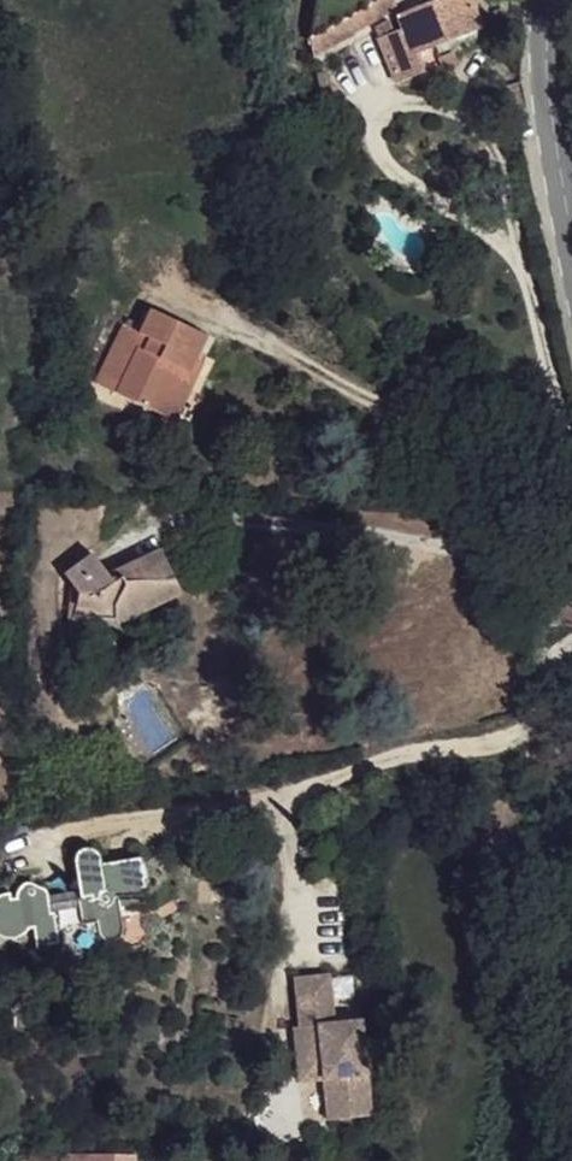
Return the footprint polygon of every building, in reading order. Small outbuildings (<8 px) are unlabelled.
[(393,0),(377,0),(345,18),(356,33),(395,3),(393,0)] [(471,0),(430,0),(400,12),(405,26),(415,52),(482,27),(471,0)] [(345,18),(310,39),(311,54),(353,30),(345,18)] [(395,29),(390,18),(375,27),(393,74),(419,65),(415,52),(405,26),(395,29)] [(421,70),(419,65),(393,74),(395,82),(421,70)] [(124,381),(179,405),(205,346),(198,343),(210,320),(151,295),(141,316),(127,311),(123,310),(96,367),(124,381)] [(133,623),(126,609),(187,579),(165,533),(120,555),(109,558),(97,538),(68,558),(81,578),(82,591),(69,618),(133,623)] [(131,913),(127,893),(146,891),(151,892),(155,889),(149,881),(148,872),(151,873),(146,845),(112,850),(107,851),(105,839),(100,835),(91,833),(83,837),(80,842),(87,876),(83,877),(85,887),(89,909),(104,908),(105,920),(108,924),(110,925),(115,927),(119,927),(124,926),(128,923),(130,919),(131,913)] [(54,880),(53,876),(48,874),(44,870),(40,867),(35,868),(31,868),(25,872),(26,884),(17,884),(15,878),(10,880),(2,884),(0,887),(0,914),(2,917),(9,922),(20,924),(31,918),(36,913),(38,908),(43,918),(61,915),(57,891),(54,880)] [(85,887),(83,877),(54,880),(57,891),(85,887)] [(299,1033),(302,1087),(326,1086),(328,1127),(371,1125),(366,1030),(339,1031),(336,983),(303,985),(305,1032),(299,1033)] [(13,1153),(0,1152),(0,1160),(11,1160),(13,1153)] [(114,1152),(61,1152),(61,1160),(114,1160),(114,1152)] [(56,1155),(13,1153),(11,1160),(56,1160),(56,1155)]
